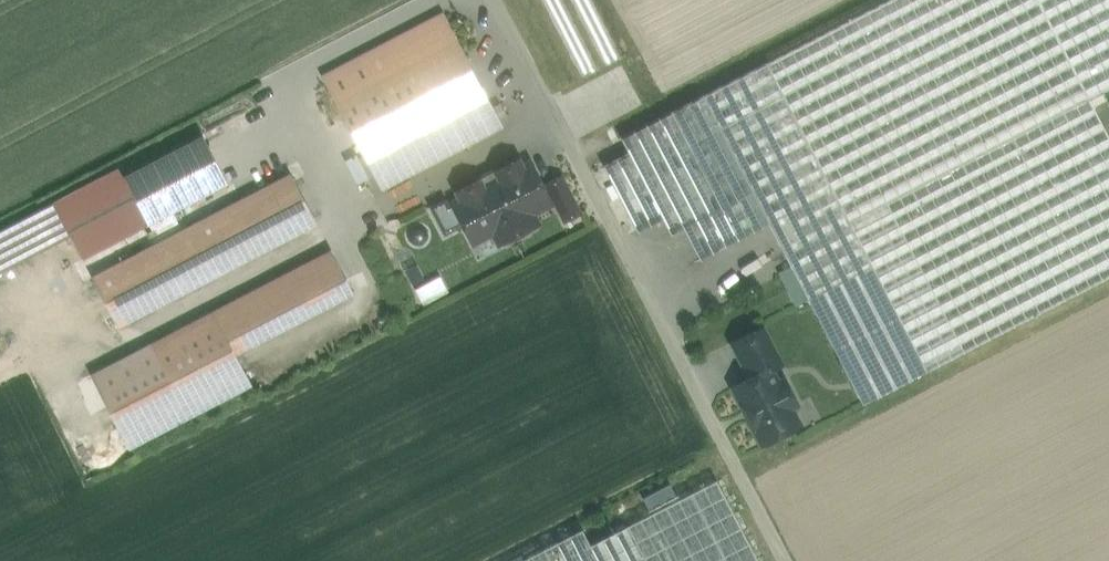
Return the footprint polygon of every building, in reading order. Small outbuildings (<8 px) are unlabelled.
[(1108,85),(1108,0),(1072,0),(1073,3),(1074,23),(1079,26),(1059,66),(1076,74),(1053,85),(1053,117),(1033,117),(1046,123),(1026,163),(1029,169),(1039,148),(1040,253),(1048,257),(1036,281),(1053,290),(1035,298),(1035,307),(1108,272),(1108,119),(1096,92),(1108,85)] [(443,14),(324,76),(366,156),(357,161),(367,181),(376,176),(383,188),(502,126),(443,14)] [(874,268),(768,64),(704,97),(792,267),(810,301),(874,268)] [(209,132),(125,172),(149,222),(233,182),(209,132)] [(519,162),(500,172),(502,176),(482,187),(480,183),(460,193),(463,199),(455,203),(473,236),(488,228),(493,230),(500,242),(525,229),(516,213),(524,210),(529,211),(530,214),(550,203),(530,164),(522,168),(519,162)] [(291,176),(94,278),(119,325),(316,223),(291,176)] [(563,177),(547,185),(565,221),(581,212),(563,177)] [(0,232),(0,273),(52,246),(35,214),(0,232)] [(332,252),(154,344),(190,415),(250,384),(235,354),(353,293),(332,252)] [(796,308),(810,301),(792,267),(778,274),(796,308)] [(874,268),(810,301),(863,404),(927,371),(874,268)] [(443,276),(418,292),(426,304),(451,287),(443,276)] [(762,329),(734,343),(752,377),(770,368),(771,369),(780,364),(762,329)] [(154,344),(94,375),(131,446),(190,415),(154,344)] [(752,377),(735,386),(742,400),(749,402),(759,421),(756,428),(764,444),(800,425),(790,407),(797,403),(786,381),(778,385),(771,369),(770,368),(752,377)] [(718,480),(592,545),(600,560),(759,560),(718,480)] [(522,560),(600,560),(592,545),(584,529),(522,560)]
